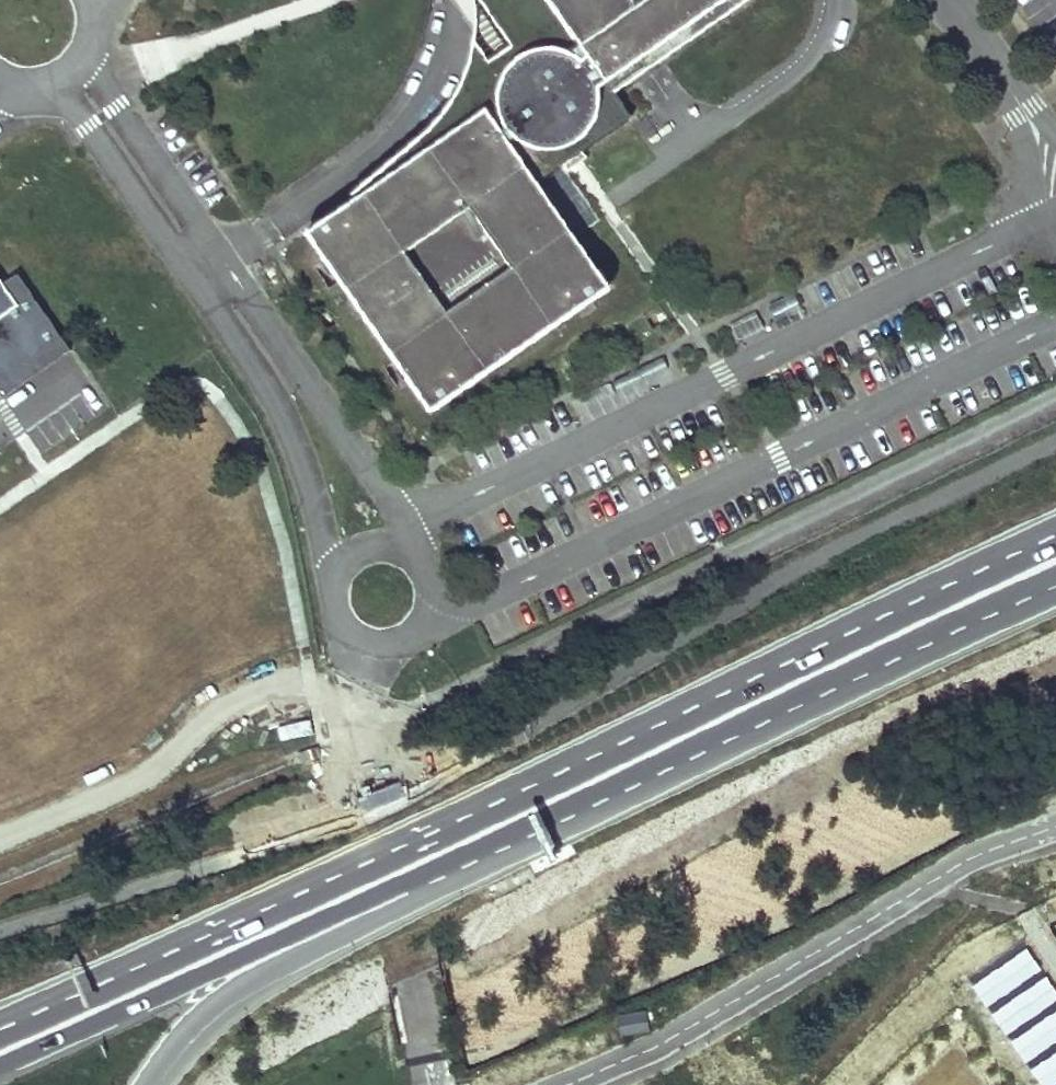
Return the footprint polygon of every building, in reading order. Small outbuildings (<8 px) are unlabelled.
[(475,12),(474,31),(469,55),(461,77),(449,98),(430,121),(402,145),(353,185),(358,191),(310,225),(434,403),(612,279),(540,177),(565,159),(569,166),(590,151),(585,145),(633,111),(617,87),(744,0),(474,0),(475,12)] [(0,276),(0,398),(71,348),(17,271),(4,281),(0,276)]
